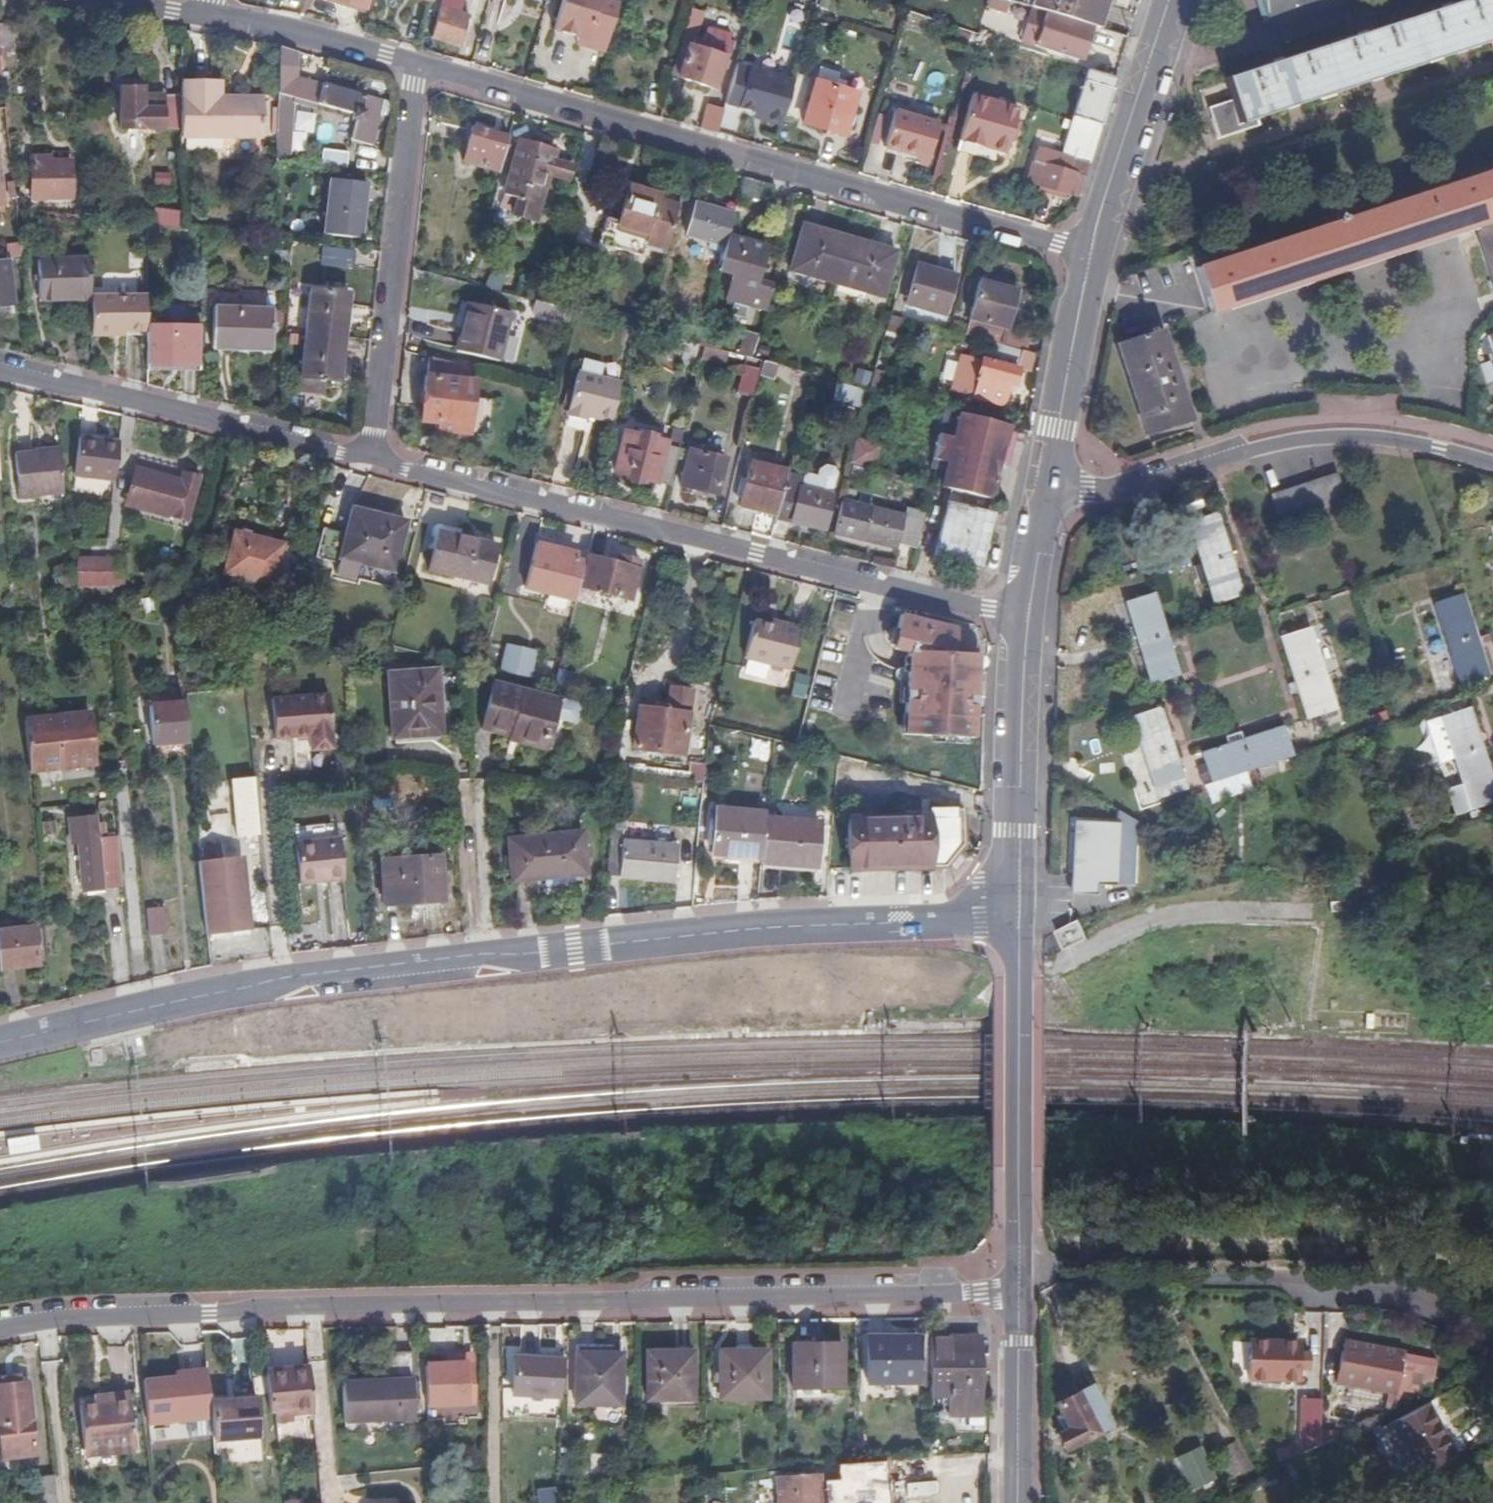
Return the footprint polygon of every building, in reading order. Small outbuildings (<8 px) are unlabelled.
[(307,19),(316,0),(279,0),(275,8),(285,13),(283,15),(307,19)] [(374,0),(332,0),(371,11),(374,0)] [(474,21),(464,18),(469,0),(449,0),(437,40),(466,49),(474,21)] [(605,56),(619,7),(601,2),(601,0),(561,0),(551,32),(579,40),(586,42),(584,48),(605,56)] [(1007,15),(1011,2),(1006,0),(987,0),(984,8),(1007,15)] [(1109,0),(1030,0),(1027,10),(1045,16),(1061,22),(1095,32),(1098,33),(1109,0)] [(1492,40),(1492,0),(1463,0),(1223,77),(1230,98),(1205,106),(1215,138),(1255,125),(1253,117),(1492,40)] [(1273,19),(1331,0),(1267,0),(1273,19)] [(684,43),(673,75),(717,89),(726,57),(696,47),(707,11),(695,7),(684,43)] [(1045,16),(1027,10),(1020,8),(1017,19),(1041,27),(1045,16)] [(2,66),(20,64),(15,19),(0,21),(0,49),(2,66)] [(1083,66),(1095,32),(1061,22),(1051,55),(1083,66)] [(970,57),(975,41),(964,36),(958,53),(970,57)] [(1018,49),(1044,58),(1048,45),(1022,36),(1018,49)] [(578,46),(584,48),(586,42),(579,40),(578,46)] [(293,53),(278,50),(277,93),(317,105),(316,106),(349,115),(348,123),(355,124),(350,144),(372,149),(382,102),(373,100),(322,85),(320,88),(293,79),(293,53)] [(383,84),(364,80),(361,91),(380,96),(383,84)] [(183,131),(183,140),(264,139),(263,109),(237,108),(236,101),(220,101),(219,82),(182,83),(182,97),(183,131)] [(1099,127),(1110,92),(1084,83),(1072,118),(1099,127)] [(858,96),(818,85),(806,126),(845,138),(858,96)] [(124,132),(183,131),(182,97),(144,97),(144,89),(124,89),(124,132)] [(1019,110),(974,97),(958,153),(994,163),(997,152),(1006,155),(1019,110)] [(237,108),(263,109),(263,100),(236,101),(237,108)] [(701,132),(717,136),(726,112),(710,107),(701,132)] [(937,130),(895,117),(884,153),(927,165),(937,130)] [(1077,198),(1099,127),(1072,118),(1071,123),(1064,144),(1075,147),(1071,160),(1067,172),(1077,176),(1071,196),(1077,198)] [(498,170),(507,135),(471,125),(462,159),(498,170)] [(556,177),(561,162),(552,159),(553,151),(516,140),(501,192),(506,194),(517,198),(512,214),(512,215),(532,221),(547,174),(556,177)] [(1075,147),(1064,144),(1060,156),(1071,160),(1075,147)] [(1027,182),(1071,196),(1077,176),(1067,172),(1071,160),(1060,156),(1028,146),(1024,160),(1026,161),(1026,167),(1030,169),(1027,182)] [(318,162),(345,166),(347,152),(321,148),(318,162)] [(72,197),(71,161),(50,161),(50,158),(30,159),(32,199),(72,197)] [(568,181),(573,166),(561,162),(556,177),(568,181)] [(1204,271),(1217,314),(1481,227),(1492,263),(1492,175),(1204,271)] [(358,238),(365,182),(331,177),(323,234),(358,238)] [(677,206),(680,195),(642,184),(641,191),(659,196),(657,200),(677,206)] [(664,249),(677,206),(657,200),(659,196),(641,191),(628,186),(616,224),(603,221),(600,232),(612,235),(609,246),(641,256),(643,248),(645,243),(664,249)] [(512,214),(517,198),(506,194),(501,210),(512,214)] [(718,266),(727,235),(733,215),(695,203),(684,235),(710,242),(705,262),(718,266)] [(178,228),(179,210),(153,208),(152,226),(178,228)] [(883,296),(893,258),(865,250),(867,243),(833,234),(831,241),(802,233),(791,271),(883,296)] [(766,309),(772,289),(755,285),(765,247),(727,235),(718,266),(735,271),(729,298),(766,309)] [(663,254),(664,249),(645,243),(643,248),(663,254)] [(350,267),(352,249),(322,245),(321,264),(350,267)] [(39,300),(91,299),(90,258),(38,260),(39,300)] [(8,260),(0,261),(0,307),(13,305),(8,260)] [(946,313),(956,274),(919,264),(908,303),(946,313)] [(981,281),(966,336),(992,343),(1003,346),(1019,291),(981,281)] [(337,380),(347,294),(309,289),(297,391),(320,393),(321,379),(337,380)] [(91,299),(93,337),(117,337),(117,333),(151,334),(151,326),(152,299),(91,299)] [(570,312),(532,302),(532,307),(539,308),(538,316),(567,324),(570,312)] [(497,363),(510,314),(470,304),(458,352),(497,363)] [(218,349),(275,349),(276,309),(218,308),(218,349)] [(1147,432),(1191,419),(1165,325),(1121,338),(1147,432)] [(151,334),(150,369),(161,370),(162,362),(202,364),(203,328),(151,326),(151,334)] [(1003,346),(992,343),(988,364),(963,358),(953,394),(1002,406),(1006,386),(1016,388),(1019,386),(1022,375),(1019,374),(1019,373),(1025,373),(1030,353),(1003,346)] [(723,366),(726,353),(703,347),(699,360),(723,366)] [(469,368),(433,358),(431,380),(426,379),(420,424),(436,426),(436,432),(470,436),(476,385),(468,383),(469,368)] [(1484,384),(1492,382),(1492,361),(1480,364),(1484,384)] [(161,370),(202,372),(202,364),(162,362),(161,370)] [(755,399),(761,374),(744,369),(737,394),(755,399)] [(869,387),(873,374),(858,370),(854,383),(869,387)] [(891,376),(877,372),(872,391),(886,395),(891,376)] [(610,423),(619,384),(575,374),(564,417),(583,423),(585,416),(610,423)] [(833,403),(863,410),(868,392),(838,384),(833,403)] [(1002,444),(1007,426),(960,414),(944,474),(947,475),(944,488),(951,490),(992,501),(993,501),(997,488),(992,487),(997,466),(1000,467),(1006,445),(1002,444)] [(877,464),(886,428),(870,424),(859,460),(877,464)] [(669,486),(678,449),(666,446),(666,443),(654,440),(654,434),(648,429),(641,429),(634,434),(624,432),(613,472),(626,475),(627,483),(634,485),(642,484),(644,480),(669,486)] [(113,482),(118,443),(78,437),(73,477),(113,482)] [(63,491),(59,449),(14,453),(18,496),(63,491)] [(680,485),(717,495),(726,459),(689,449),(680,485)] [(786,481),(787,478),(744,468),(735,503),(778,514),(786,481)] [(178,479),(134,469),(125,505),(184,521),(195,478),(180,473),(178,479)] [(1260,529),(1343,502),(1332,471),(1250,499),(1260,529)] [(76,478),(74,489),(104,494),(105,483),(76,478)] [(801,485),(786,481),(778,514),(776,519),(825,533),(833,503),(798,494),(801,485)] [(992,501),(951,490),(933,558),(974,569),(992,501)] [(904,518),(842,502),(833,535),(895,551),(897,544),(916,549),(925,513),(907,509),(904,518)] [(1244,592),(1216,510),(1188,519),(1214,601),(1244,592)] [(391,573),(401,524),(346,512),(341,539),(317,533),(311,563),(335,567),(336,561),(391,573)] [(295,594),(307,553),(234,533),(223,574),(295,594)] [(492,547),(434,533),(425,571),(485,584),(492,547)] [(518,539),(508,583),(546,593),(542,610),(563,615),(567,598),(576,600),(578,591),(585,562),(562,556),(563,550),(518,539)] [(636,572),(586,559),(585,562),(578,591),(628,603),(636,572)] [(138,585),(137,561),(78,562),(78,585),(138,585)] [(70,589),(69,565),(49,568),(51,590),(70,589)] [(212,574),(201,571),(198,585),(209,588),(212,574)] [(1182,671),(1155,588),(1125,598),(1153,680),(1182,671)] [(1459,681),(1487,672),(1461,591),(1430,600),(1459,681)] [(918,691),(905,690),(904,701),(903,734),(971,738),(973,716),(975,716),(977,680),(975,680),(976,655),(965,655),(952,643),(954,630),(900,615),(891,651),(914,658),(914,667),(901,666),(896,670),(896,676),(899,681),(905,681),(906,677),(919,678),(918,691)] [(781,627),(768,625),(752,621),(744,657),(788,667),(797,627),(782,623),(781,627)] [(1307,714),(1335,705),(1309,622),(1279,632),(1307,714)] [(499,672),(531,677),(536,649),(503,644),(499,672)] [(438,703),(436,676),(388,678),(392,743),(435,740),(433,703),(438,703)] [(804,702),(810,680),(797,677),(791,699),(804,702)] [(905,681),(905,690),(918,691),(919,678),(906,677),(905,681)] [(574,722),(576,708),(495,687),(484,729),(548,745),(554,721),(571,724),(574,722)] [(662,691),(660,713),(683,715),(684,692),(662,691)] [(335,753),(330,699),(273,704),(276,742),(311,740),(313,755),(335,753)] [(187,742),(183,702),(148,706),(151,746),(187,742)] [(1187,785),(1160,704),(1131,714),(1158,795),(1187,785)] [(1423,721),(1438,762),(1453,757),(1467,797),(1492,789),(1492,785),(1466,706),(1438,716),(1423,721)] [(682,743),(683,715),(635,711),(633,751),(678,755),(678,743),(682,743)] [(89,712),(23,718),(28,769),(93,762),(89,712)] [(1291,751),(1281,721),(1198,748),(1207,778),(1291,751)] [(681,782),(703,785),(704,768),(683,766),(681,782)] [(662,779),(663,769),(644,767),(643,777),(662,779)] [(259,844),(254,786),(235,788),(241,845),(259,844)] [(963,845),(961,812),(924,813),(925,821),(846,823),(848,872),(940,869),(963,845)] [(759,862),(762,820),(763,818),(713,813),(710,859),(759,862)] [(96,820),(68,823),(70,841),(79,839),(83,890),(103,888),(122,887),(117,836),(98,838),(96,820)] [(762,820),(759,862),(759,866),(815,872),(819,827),(762,820)] [(1119,884),(1121,825),(1078,823),(1075,893),(1100,894),(1101,883),(1119,884)] [(608,831),(604,880),(672,885),(675,848),(622,845),(623,833),(608,831)] [(344,882),(339,842),(295,847),(299,887),(344,882)] [(581,886),(579,843),(505,848),(508,890),(581,886)] [(440,906),(438,861),(378,865),(381,910),(440,906)] [(250,933),(243,862),(199,865),(206,938),(250,933)] [(147,910),(149,937),(166,935),(164,908),(147,910)] [(1086,939),(1077,921),(1054,932),(1063,950),(1086,939)] [(37,969),(34,928),(0,930),(0,972),(37,969)] [(8,1137),(10,1152),(41,1148),(39,1133),(8,1137)] [(975,1338),(925,1339),(926,1399),(945,1399),(945,1418),(977,1417),(975,1338)] [(864,1385),(914,1384),(913,1340),(863,1342),(864,1385)] [(1295,1379),(1297,1342),(1246,1341),(1245,1378),(1295,1379)] [(1331,1396),(1390,1407),(1426,1389),(1431,1358),(1340,1341),(1331,1396)] [(792,1390),(840,1389),(840,1344),(791,1344),(792,1390)] [(575,1406),(621,1405),(621,1355),(605,1355),(605,1345),(575,1345),(575,1406)] [(339,1419),(409,1415),(407,1375),(409,1375),(407,1347),(374,1349),(376,1377),(336,1379),(339,1419)] [(647,1399),(694,1400),(693,1352),(647,1353),(647,1399)] [(719,1400),(766,1399),(766,1352),(719,1352),(719,1400)] [(560,1397),(561,1360),(515,1359),(513,1395),(560,1397)] [(461,1361),(421,1363),(423,1403),(462,1401),(461,1361)] [(287,1394),(289,1410),(307,1407),(303,1368),(262,1371),(264,1396),(287,1394)] [(202,1419),(200,1405),(197,1370),(177,1372),(177,1377),(167,1377),(135,1381),(140,1426),(202,1419)] [(266,1412),(289,1410),(287,1394),(264,1396),(262,1371),(255,1372),(261,1413),(266,1412)] [(27,1442),(21,1379),(0,1381),(0,1445),(27,1442)] [(1104,1412),(1091,1386),(1051,1406),(1063,1430),(1054,1435),(1061,1450),(1107,1428),(1101,1414),(1104,1412)] [(202,1419),(205,1441),(250,1437),(245,1395),(228,1398),(229,1401),(200,1405),(202,1419)] [(1299,1398),(1297,1453),(1318,1443),(1320,1400),(1299,1398)] [(1450,1433),(1430,1398),(1386,1423),(1415,1474),(1448,1456),(1439,1439),(1450,1433)] [(87,1453),(87,1459),(121,1455),(115,1401),(96,1402),(95,1408),(80,1409),(66,1410),(70,1455),(87,1453)] [(289,1410),(290,1417),(308,1415),(307,1407),(289,1410)] [(267,1421),(290,1417),(289,1410),(266,1412),(267,1421)] [(1214,1478),(1198,1448),(1178,1458),(1193,1489),(1214,1478)] [(71,1461),(87,1459),(87,1453),(70,1455),(71,1461)] [(975,1469),(973,1455),(928,1457),(928,1473),(975,1469)] [(47,1475),(27,1477),(30,1502),(50,1502),(47,1475)] [(827,1489),(815,1489),(815,1475),(774,1476),(774,1502),(827,1502),(827,1489)]
